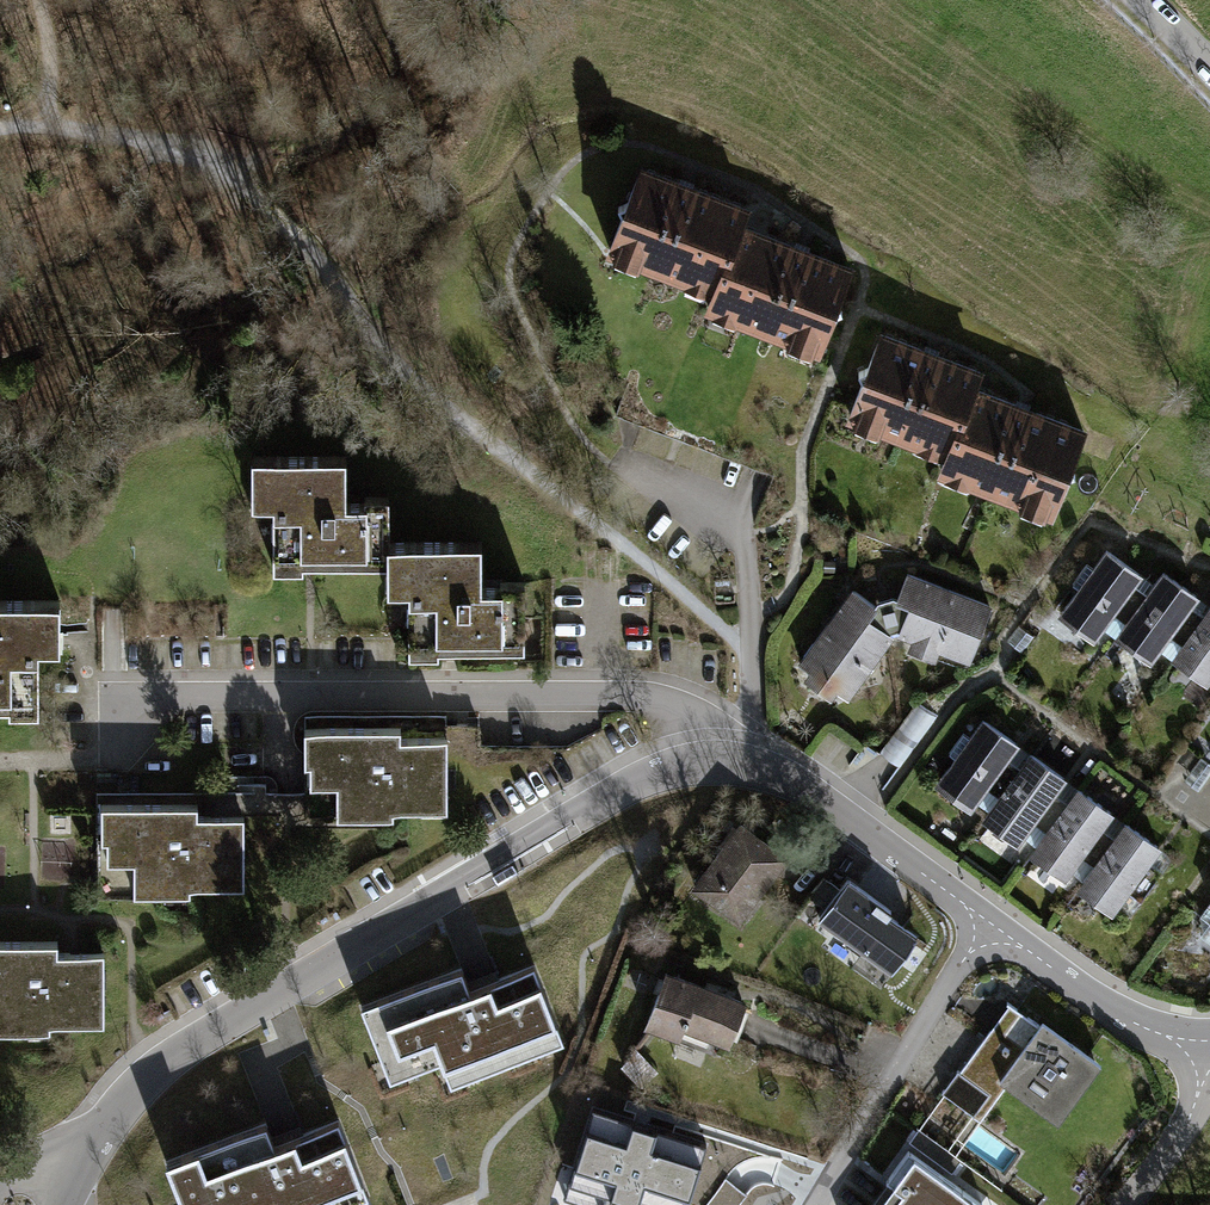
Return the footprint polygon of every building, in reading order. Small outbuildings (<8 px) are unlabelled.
[(606,257),(717,303),(747,225),(753,209),(644,165),(606,257)] [(747,225),(717,303),(711,317),(817,360),(854,269),(747,225)] [(844,418),(958,463),(986,389),(995,370),(881,325),(844,418)] [(986,389),(958,463),(951,481),(1052,519),(1087,426),(986,389)] [(346,466),(251,466),(251,511),(273,511),(273,575),(301,574),(301,567),(313,567),(389,567),(388,551),(388,508),(346,508),(346,466)] [(484,550),(388,551),(389,567),(389,591),(408,591),(409,660),(442,660),(442,654),(449,654),(527,653),(526,592),(484,592),(484,550)] [(1114,645),(1156,589),(1111,556),(1057,628),(1103,661),(1114,645)] [(1114,645),(1163,681),(1174,665),(1209,618),(1209,600),(1169,570),(1156,589),(1114,645)] [(912,611),(901,640),(969,665),(990,606),(906,576),(896,606),(912,611)] [(869,627),(879,613),(849,592),(794,669),(846,707),(892,643),(869,627)] [(59,607),(0,607),(0,720),(44,720),(44,660),(59,660),(59,646),(59,630),(59,607)] [(1174,665),(1209,691),(1209,618),(1174,665)] [(978,818),(1024,754),(978,721),(932,785),(978,818)] [(443,729),(443,745),(443,765),(487,765),(486,729),(443,729)] [(304,778),(304,787),(332,786),(333,821),(374,820),(445,818),(443,765),(443,745),(397,745),(397,733),(303,735),(304,778)] [(1026,853),(1073,790),(1024,754),(978,818),(1026,853)] [(1073,888),(1120,824),(1073,790),(1026,853),(1073,888)] [(194,811),(98,812),(98,865),(134,865),(134,895),(239,894),(238,820),(204,821),(194,821),(194,811)] [(1120,824),(1073,888),(1116,919),(1163,855),(1120,824)] [(788,860),(742,826),(694,889),(741,923),(782,869),(788,860)] [(898,913),(850,878),(842,889),(834,883),(826,877),(796,917),(813,929),(820,920),(860,949),(851,962),(888,990),(907,965),(877,942),(898,913)] [(0,949),(0,1033),(101,1032),(100,958),(52,958),(52,948),(0,949)] [(463,973),(366,1011),(392,1079),(444,1059),(454,1084),(562,1042),(534,972),(489,990),(472,996),(463,973)] [(743,1008),(662,975),(640,1027),(721,1061),(743,1008)] [(1099,1068),(1011,1000),(939,1094),(977,1123),(1003,1089),(1053,1128),(1099,1068)] [(206,1125),(210,1138),(254,1124),(250,1112),(206,1125)] [(170,1167),(185,1204),(345,1204),(367,1197),(339,1125),(292,1144),(207,1177),(199,1156),(170,1167)] [(592,1145),(591,1204),(706,1204),(707,1166),(642,1165),(642,1146),(592,1145)] [(911,1153),(886,1187),(899,1196),(892,1204),(982,1204),(911,1153)]
